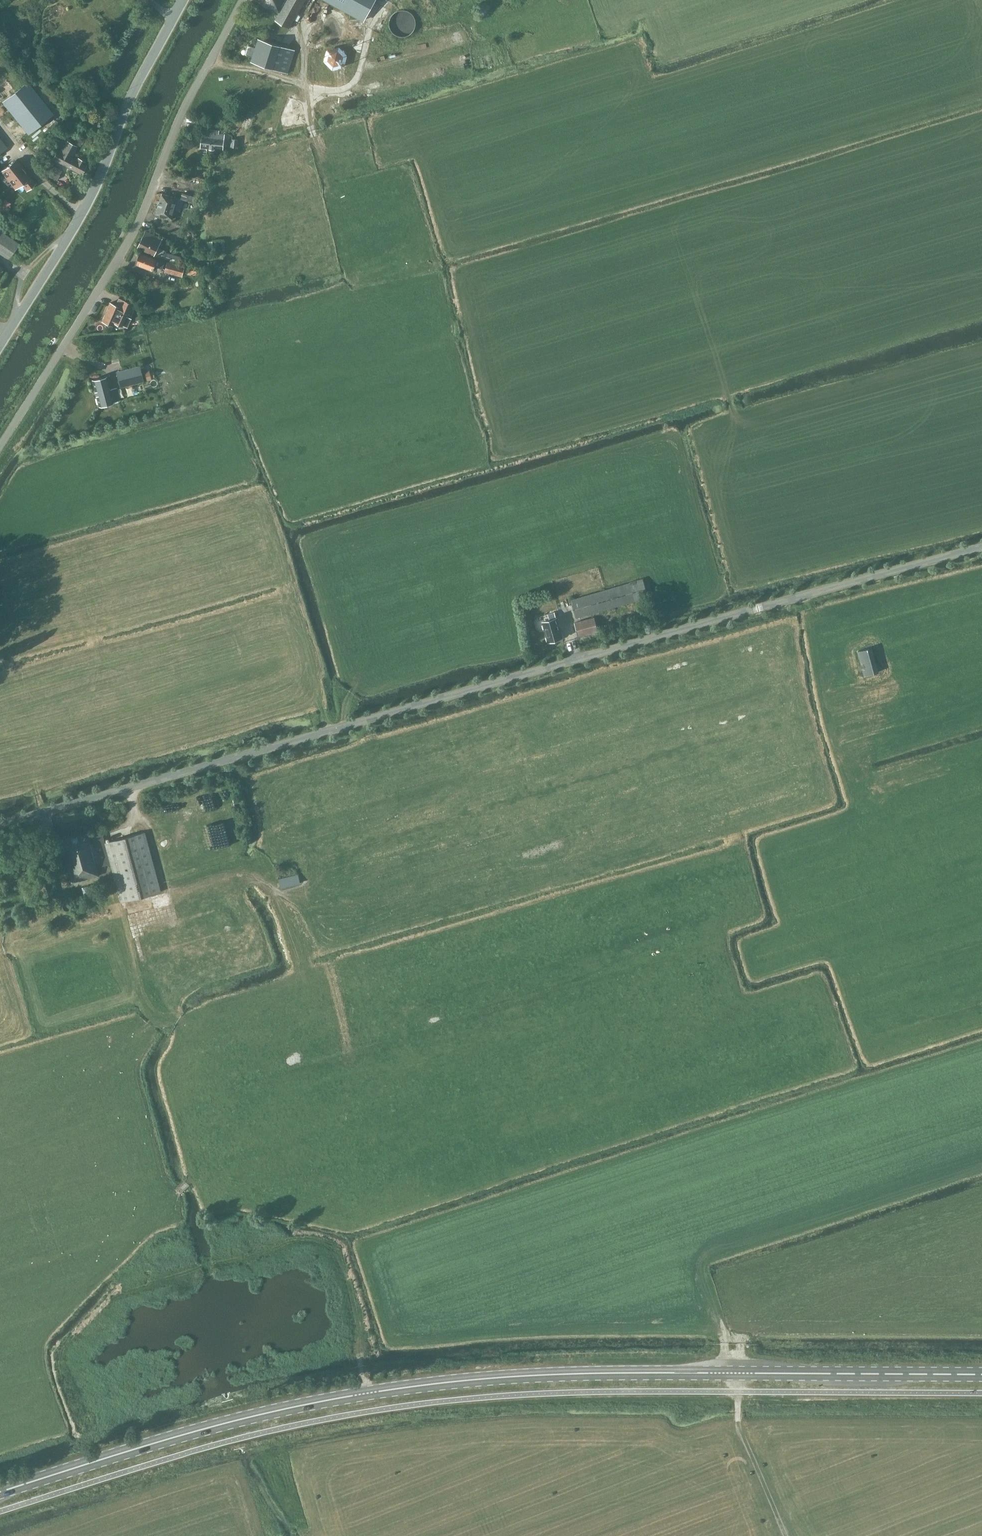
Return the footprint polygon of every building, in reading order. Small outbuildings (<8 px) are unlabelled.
[(279,12),(275,20),(290,29),(306,0),(257,0),(279,12)] [(364,21),(376,0),(326,0),(364,21)] [(413,25),(413,22),(412,19),(411,17),(409,15),(406,13),(403,12),(401,12),(398,13),(395,14),(393,16),(391,18),(390,21),(390,24),(390,27),(391,29),(393,32),(395,33),(398,35),(400,35),(403,35),(406,34),(409,33),(411,31),(412,28),(413,25)] [(288,73),(296,50),(258,39),(251,62),(288,73)] [(346,53),(327,49),(323,65),(342,69),(346,53)] [(27,81),(2,101),(28,133),(53,113),(27,81)] [(223,150),(225,134),(219,133),(220,130),(203,129),(203,135),(202,135),(200,148),(209,149),(209,152),(220,153),(221,150),(223,150)] [(82,174),(87,166),(82,163),(82,162),(78,159),(77,161),(71,157),(77,146),(67,142),(69,139),(62,136),(55,150),(56,150),(52,159),(82,174)] [(16,158),(0,171),(14,189),(21,183),(26,190),(35,183),(16,158)] [(56,180),(61,171),(52,166),(47,175),(56,180)] [(179,198),(162,193),(155,214),(173,219),(175,210),(180,211),(184,201),(194,204),(196,197),(181,192),(179,198)] [(144,235),(138,247),(155,256),(161,258),(162,257),(164,252),(165,250),(158,247),(162,239),(147,231),(145,236),(144,235)] [(9,237),(1,250),(10,256),(19,244),(9,237)] [(162,269),(165,262),(158,259),(140,252),(135,265),(152,272),(155,266),(162,269)] [(183,277),(185,267),(168,263),(165,272),(183,277)] [(187,275),(200,276),(201,266),(188,265),(187,275)] [(121,299),(118,306),(110,302),(102,321),(112,326),(113,322),(122,326),(132,303),(118,297),(118,298),(119,298),(121,299)] [(124,347),(126,359),(137,357),(135,346),(124,347)] [(143,381),(139,366),(116,372),(118,380),(120,387),(143,381)] [(99,406),(115,402),(111,389),(120,387),(118,380),(109,382),(107,376),(93,380),(96,393),(95,393),(99,406)] [(648,596),(643,579),(571,600),(576,617),(648,596)] [(548,642),(562,638),(557,619),(556,619),(554,613),(547,615),(549,621),(542,623),(548,642)] [(575,623),(578,633),(579,636),(598,631),(595,617),(575,623)] [(879,672),(872,647),(857,651),(864,676),(879,672)] [(103,836),(89,840),(88,835),(56,844),(60,860),(64,859),(71,886),(79,883),(80,885),(99,879),(97,871),(111,867),(120,903),(160,893),(145,834),(105,845),(103,836)] [(278,879),(281,888),(300,883),(298,874),(278,879)] [(25,896),(27,908),(39,906),(37,894),(25,896)]
